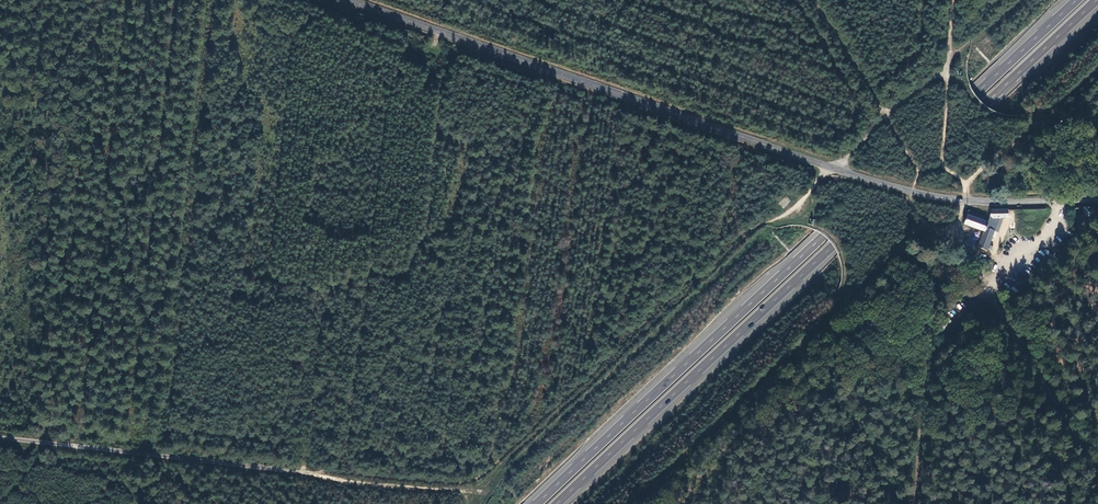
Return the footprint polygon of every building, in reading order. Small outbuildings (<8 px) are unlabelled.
[(1097,215),(1097,210),(1095,208),(1088,208),(1088,214),(1094,220),(1096,218),(1097,215)] [(1008,219),(1008,216),(1008,209),(991,209),(989,218),(968,210),(963,224),(984,232),(978,247),(987,251),(999,219),(1008,219)] [(991,308),(988,301),(981,304),(984,311),(991,308)]
